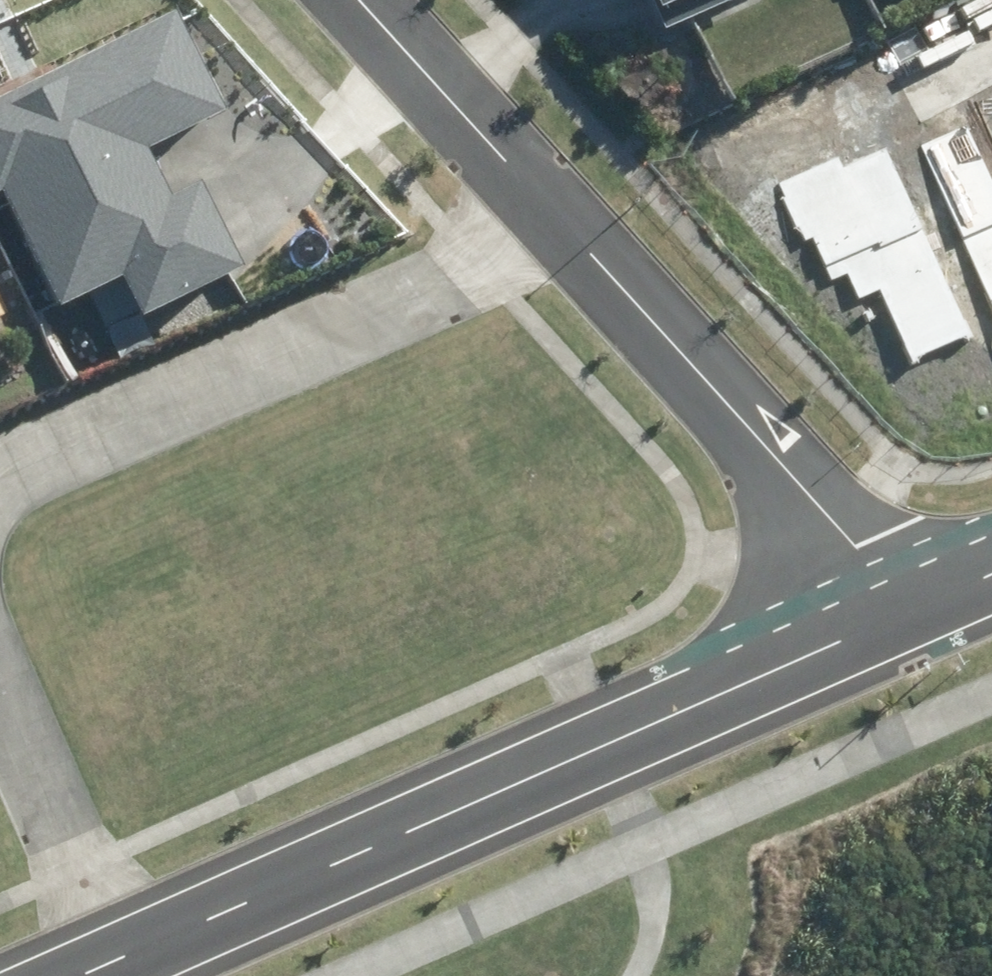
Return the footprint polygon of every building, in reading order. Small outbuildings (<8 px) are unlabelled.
[(665,28),(729,0),(653,0),(665,28)] [(245,263),(204,179),(174,194),(148,142),(223,105),(175,9),(0,96),(0,188),(2,187),(60,301),(119,271),(141,314),(245,263)]
